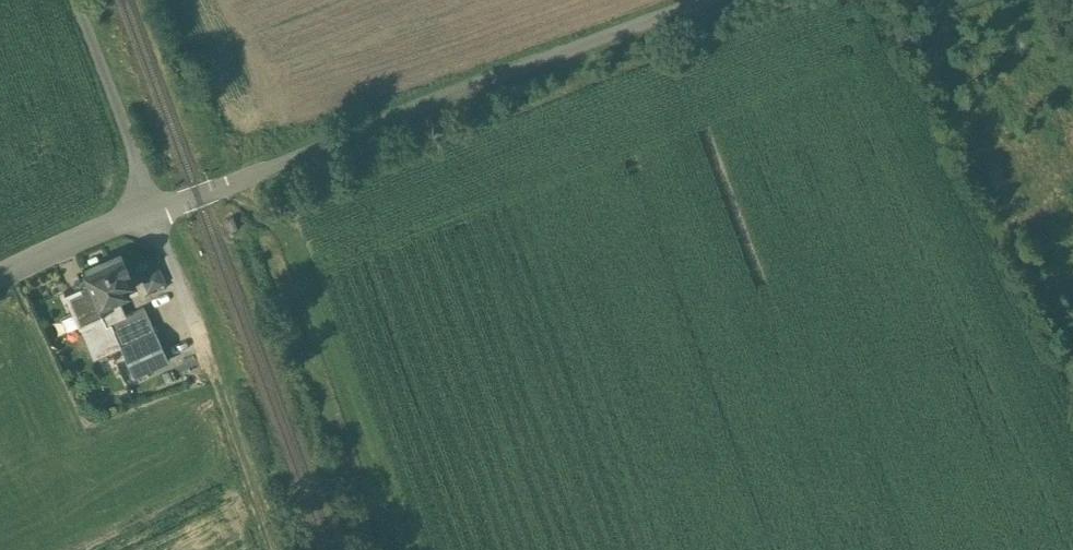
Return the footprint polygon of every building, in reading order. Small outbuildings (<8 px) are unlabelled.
[(121,252),(83,269),(99,303),(135,286),(121,252)] [(156,260),(139,269),(148,287),(165,279),(156,260)] [(146,362),(122,310),(84,328),(62,281),(40,291),(95,411),(137,391),(127,370),(146,362)]
